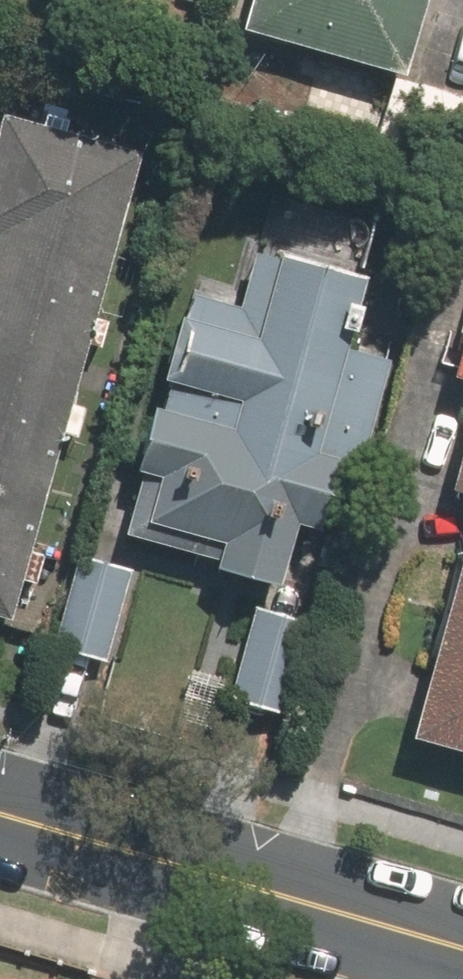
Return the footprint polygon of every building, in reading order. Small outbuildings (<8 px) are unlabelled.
[(256,23),(417,66),(434,0),(262,0),(256,23)] [(9,54),(0,51),(0,92),(9,54)] [(12,106),(0,152),(0,614),(20,620),(151,144),(12,106)] [(314,521),(338,527),(353,466),(367,470),(396,355),(358,345),(377,271),(266,244),(253,294),(195,280),(131,534),(300,576),(314,521)] [(109,657),(133,557),(84,545),(59,645),(109,657)] [(462,740),(462,592),(425,730),(462,740)] [(291,708),(310,617),(262,607),(243,698),(291,708)]
